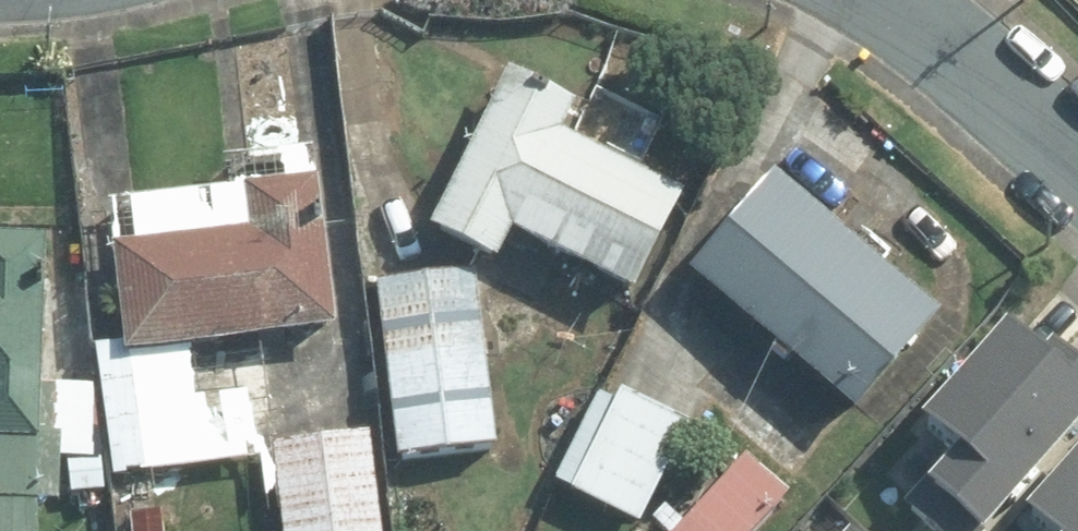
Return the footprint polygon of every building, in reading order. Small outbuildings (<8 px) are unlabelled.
[(505,70),(427,230),(494,262),(508,232),(634,293),(682,193),(557,133),(572,102),(505,70)] [(332,326),(312,146),(219,157),(223,189),(104,202),(120,341),(121,350),(260,332),(332,326)] [(939,312),(771,171),(686,272),(853,412),(939,312)] [(0,235),(0,440),(38,441),(45,236),(0,235)] [(373,281),(394,457),(493,445),(472,269),(373,281)] [(92,344),(109,476),(256,458),(262,502),(276,500),(269,445),(274,444),(260,332),(121,350),(120,341),(92,344)] [(1007,332),(922,425),(934,435),(892,481),(912,498),(902,509),(926,530),(995,530),(1077,440),(1077,374),(1052,351),(1042,363),(1007,332)] [(685,425),(612,391),(564,492),(637,526),(685,425)] [(269,445),(276,500),(280,530),(379,530),(365,432),(274,444),(269,445)] [(742,460),(678,530),(755,530),(784,498),(742,460)] [(1026,520),(1039,530),(1077,530),(1077,461),(1026,520)]
